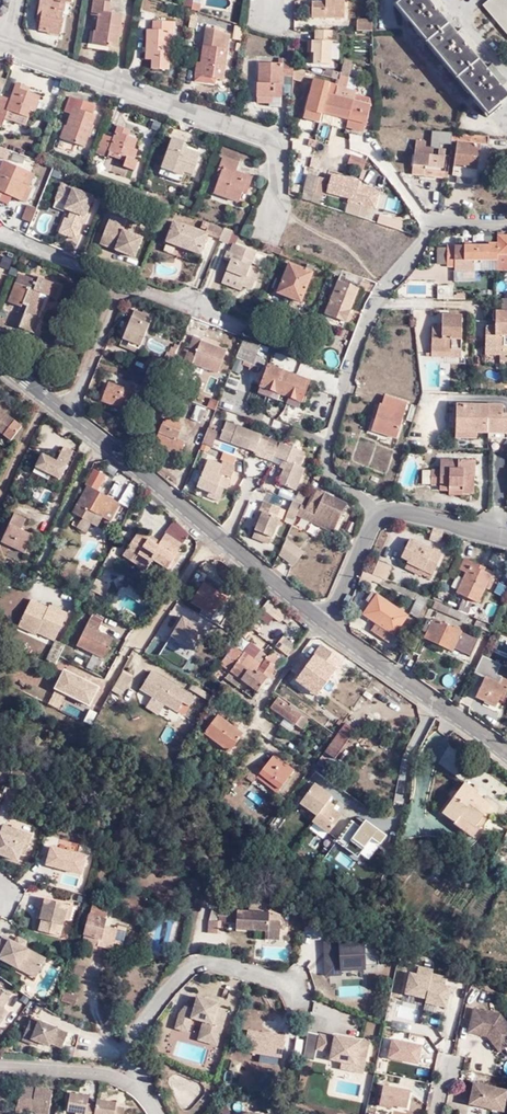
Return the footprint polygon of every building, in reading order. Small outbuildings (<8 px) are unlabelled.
[(63,15),(62,16),(63,12),(59,12),(60,5),(65,5),(65,2),(71,3),(72,0),(42,0),(39,17),(43,18),(42,33),(50,34),(50,36),(61,37),(63,15)] [(96,18),(102,19),(100,34),(97,34),(96,47),(121,51),(125,19),(112,17),(115,0),(98,0),(96,18)] [(314,3),(311,3),(310,19),(343,20),(344,0),(325,0),(325,4),(314,3)] [(506,99),(506,91),(503,86),(506,83),(506,78),(495,63),(488,69),(473,51),(480,45),(465,27),(458,33),(442,14),(449,9),(441,0),(406,0),(399,5),(490,114),(506,99)] [(485,5),(506,32),(506,0),(491,0),(485,5)] [(193,4),(192,10),(201,13),(202,5),(193,4)] [(159,68),(174,69),(178,37),(181,38),(183,24),(164,22),(163,30),(156,30),(154,50),(161,51),(160,60),(159,68)] [(357,31),(372,32),(372,23),(357,22),(357,31)] [(198,78),(218,81),(225,82),(231,36),(209,29),(205,66),(199,65),(198,78)] [(312,42),(312,54),(311,65),(330,65),(332,32),(315,31),(315,42),(312,42)] [(293,68),(293,59),(287,59),(277,59),(277,63),(258,62),(257,83),(258,83),(257,96),(272,97),(280,98),(281,75),(292,75),(293,68)] [(339,81),(338,87),(335,98),(353,103),(355,96),(356,92),(354,91),(345,89),(348,78),(352,63),(344,61),(339,81)] [(293,68),(292,75),(292,79),(301,82),(305,71),(293,68)] [(217,86),(218,81),(198,78),(197,84),(217,86)] [(357,80),(348,78),(345,89),(354,91),(357,80)] [(321,113),(329,85),(313,80),(304,110),(320,115),(321,113)] [(348,120),(353,103),(335,98),(338,87),(329,85),(321,113),(348,120)] [(28,89),(20,86),(14,103),(3,99),(0,107),(0,127),(4,128),(10,112),(31,120),(34,112),(38,113),(43,100),(30,95),(26,93),(28,89)] [(370,100),(355,96),(353,103),(370,107),(370,100)] [(64,141),(87,149),(98,119),(86,115),(89,105),(74,99),(70,112),(76,114),(70,130),(68,129),(64,141)] [(353,103),(348,120),(346,129),(363,133),(364,129),(366,129),(370,107),(353,103)] [(302,118),(318,122),(320,115),(304,110),(302,118)] [(131,160),(129,165),(128,168),(138,172),(141,162),(139,161),(142,152),(137,150),(141,140),(129,136),(131,131),(122,127),(117,140),(107,135),(99,155),(111,160),(112,159),(114,153),(131,160)] [(482,144),(489,145),(490,137),(454,133),(453,141),(459,141),(454,175),(458,176),(473,177),(477,178),(478,167),(482,144)] [(426,176),(426,173),(427,166),(444,168),(446,148),(427,146),(428,140),(418,139),(417,146),(414,171),(413,174),(426,176)] [(173,150),(166,170),(186,177),(188,174),(197,177),(205,157),(186,150),(189,145),(179,141),(175,151),(173,150)] [(486,168),(489,145),(482,144),(478,167),(486,168)] [(7,160),(11,151),(0,148),(0,157),(7,160)] [(24,164),(26,157),(14,153),(12,160),(24,164)] [(112,159),(129,165),(131,160),(114,153),(112,159)] [(350,155),(348,161),(354,167),(362,170),(365,161),(350,155)] [(218,195),(241,204),(247,189),(251,191),(254,179),(240,173),(243,165),(227,159),(222,173),(226,174),(218,195)] [(29,188),(25,186),(31,173),(5,162),(0,171),(0,197),(2,192),(13,197),(26,203),(33,189),(29,188)] [(443,177),(444,168),(427,166),(426,173),(426,176),(443,177)] [(186,177),(166,170),(164,177),(193,188),(197,177),(188,174),(186,177)] [(35,175),(31,173),(25,186),(29,188),(35,175)] [(326,179),(307,174),(303,190),(301,196),(300,199),(320,205),(320,202),(322,195),(326,179)] [(359,181),(331,174),(326,192),(348,198),(347,202),(363,206),(368,189),(358,186),(359,181)] [(472,184),(473,177),(458,176),(457,182),(472,184)] [(73,212),(69,220),(74,222),(68,236),(77,240),(87,215),(84,214),(86,211),(88,211),(94,197),(63,185),(57,200),(68,205),(67,209),(73,212)] [(13,197),(2,192),(0,197),(0,201),(9,205),(13,197)] [(23,220),(32,223),(37,209),(29,206),(23,220)] [(111,216),(101,241),(117,248),(116,250),(135,258),(142,239),(123,231),(126,222),(111,216)] [(386,217),(383,226),(399,232),(401,223),(386,217)] [(60,233),(68,236),(74,222),(69,220),(66,218),(60,233)] [(208,235),(205,233),(174,223),(167,242),(201,254),(208,235)] [(209,223),(209,224),(207,230),(205,233),(208,235),(220,240),(224,229),(225,228),(209,223)] [(233,232),(224,229),(220,240),(219,241),(228,244),(229,244),(233,246),(234,245),(235,245),(240,234),(233,232)] [(499,260),(500,254),(506,254),(506,236),(499,236),(499,244),(491,243),(491,247),(448,245),(448,248),(448,265),(456,266),(456,259),(475,260),(475,263),(482,263),(482,260),(499,260)] [(101,241),(100,244),(116,250),(117,248),(101,241)] [(244,284),(243,286),(252,290),(259,271),(251,267),(257,253),(235,245),(234,245),(233,246),(230,253),(233,254),(230,262),(225,276),(244,284)] [(283,250),(273,246),(271,251),(280,255),(283,250)] [(448,265),(448,248),(440,248),(439,265),(448,265)] [(292,254),(283,250),(280,255),(290,259),(292,254)] [(224,260),(230,262),(233,254),(230,253),(228,252),(224,260)] [(500,254),(499,260),(499,263),(499,270),(506,270),(506,254),(500,254)] [(12,259),(3,256),(0,263),(0,266),(9,270),(12,259)] [(475,270),(475,263),(475,260),(456,259),(456,266),(456,270),(475,270)] [(277,293),(299,303),(312,273),(289,263),(277,293)] [(11,267),(8,274),(16,277),(19,270),(11,267)] [(342,271),(332,268),(330,273),(340,277),(342,271)] [(351,324),(367,280),(346,272),(330,317),(351,324)] [(19,273),(15,282),(28,288),(23,304),(27,306),(26,309),(38,314),(40,310),(34,309),(41,293),(55,298),(60,286),(37,277),(35,282),(31,280),(32,278),(19,273)] [(241,290),(243,286),(244,284),(225,276),(222,282),(241,290)] [(8,302),(21,307),(23,304),(28,288),(15,282),(8,302)] [(438,298),(454,298),(454,284),(438,284),(438,298)] [(83,309),(91,311),(95,299),(88,296),(83,309)] [(504,300),(504,311),(498,311),(497,326),(488,326),(487,348),(506,349),(506,346),(506,300),(504,300)] [(38,314),(26,309),(24,314),(18,311),(13,325),(19,327),(19,328),(33,333),(39,319),(37,318),(38,314)] [(121,346),(138,353),(149,325),(153,315),(144,311),(143,313),(134,310),(121,346)] [(454,349),(463,350),(464,315),(445,315),(444,325),(435,325),(435,352),(454,353),(454,349)] [(192,364),(217,374),(226,351),(201,341),(202,339),(194,336),(182,367),(189,370),(192,364)] [(260,343),(244,337),(237,356),(244,359),(252,362),(255,355),(260,343)] [(146,348),(162,356),(166,345),(150,338),(146,348)] [(506,346),(506,349),(487,348),(487,355),(503,355),(506,355),(506,346)] [(150,364),(147,375),(164,381),(169,371),(171,365),(177,349),(171,347),(166,361),(153,357),(150,364)] [(463,358),(463,350),(454,349),(454,353),(435,352),(434,353),(434,354),(434,357),(463,358)] [(255,355),(252,362),(259,365),(261,366),(264,359),(255,355)] [(257,372),(259,365),(252,362),(244,359),(242,364),(249,366),(248,369),(257,372)] [(300,401),(301,402),(308,381),(267,365),(258,385),(259,386),(300,401)] [(143,383),(161,390),(164,381),(147,375),(143,383)] [(102,401),(124,410),(134,387),(126,383),(124,389),(109,383),(102,401)] [(300,401),(259,386),(257,391),(277,398),(278,398),(286,401),(298,406),(300,401)] [(146,404),(154,407),(160,392),(152,389),(146,404)] [(398,438),(410,403),(387,396),(384,405),(382,404),(374,431),(398,438)] [(214,410),(219,400),(211,398),(207,408),(214,410)] [(191,419),(200,422),(205,409),(197,405),(191,419)] [(409,422),(415,424),(421,408),(415,406),(409,422)] [(474,439),(489,439),(489,434),(506,434),(506,415),(504,415),(505,406),(458,406),(458,434),(474,434),(474,439)] [(421,408),(415,424),(426,426),(431,411),(421,408)] [(10,441),(21,428),(0,411),(0,433),(10,441)] [(161,446),(178,452),(183,439),(176,436),(180,423),(162,416),(151,444),(160,447),(161,446)] [(219,438),(247,449),(250,442),(256,445),(254,451),(253,454),(261,457),(267,442),(259,438),(260,435),(226,421),(219,438)] [(202,443),(212,447),(218,431),(208,427),(202,443)] [(247,449),(254,451),(256,445),(250,442),(247,449)] [(288,447),(278,443),(273,457),(282,460),(281,463),(285,464),(283,469),(277,483),(295,490),(304,469),(298,466),(304,452),(289,446),(288,447)] [(35,467),(50,475),(59,479),(73,452),(63,447),(56,462),(41,454),(35,467)] [(478,486),(478,472),(474,472),(474,457),(444,457),(444,468),(436,468),(436,484),(444,484),(453,484),(454,488),(468,488),(468,486),(478,486)] [(229,479),(221,475),(220,478),(215,476),(217,473),(221,464),(220,463),(207,458),(196,486),(208,491),(220,496),(223,486),(226,487),(229,479)] [(222,459),(220,463),(221,464),(217,473),(215,476),(220,478),(221,475),(229,479),(229,478),(230,478),(234,467),(232,463),(222,459)] [(33,472),(48,480),(50,475),(35,467),(33,472)] [(139,484),(132,478),(124,497),(125,497),(132,501),(139,484)] [(87,509),(96,514),(101,517),(109,522),(119,503),(87,485),(72,513),(82,519),(87,509)] [(280,489),(279,496),(293,498),(294,491),(280,489)] [(305,511),(301,517),(333,531),(345,503),(314,489),(305,511)] [(218,499),(220,496),(208,491),(206,494),(218,499)] [(132,501),(125,497),(122,503),(129,506),(132,501)] [(256,528),(272,536),(281,518),(278,516),(281,508),(265,500),(261,509),(264,511),(259,521),(256,528)] [(285,517),(294,521),(296,515),(299,508),(301,505),(292,501),(285,517)] [(281,508),(278,516),(281,518),(283,519),(286,510),(281,508)] [(305,511),(299,508),(296,515),(301,517),(305,511)] [(82,519),(90,523),(96,527),(101,517),(96,514),(87,509),(82,519)] [(139,553),(136,558),(149,565),(154,558),(169,567),(177,554),(176,554),(183,542),(166,532),(161,540),(159,543),(149,538),(151,534),(141,528),(129,546),(139,553)] [(271,540),(272,536),(256,528),(254,533),(271,540)] [(442,540),(444,534),(444,532),(434,529),(433,531),(432,537),(431,539),(441,542),(442,540)] [(161,540),(151,534),(149,538),(159,543),(161,540)] [(407,563),(433,575),(442,554),(410,539),(403,553),(410,557),(407,563)] [(285,540),(277,557),(291,566),(301,550),(285,540)] [(134,561),(136,558),(139,553),(129,546),(124,554),(134,561)] [(479,602),(492,575),(484,571),(486,567),(465,558),(460,568),(467,572),(457,592),(479,602)] [(377,577),(380,579),(387,581),(393,567),(379,562),(373,575),(373,576),(377,577)] [(430,580),(433,575),(407,563),(405,569),(430,580)] [(89,591),(85,601),(97,608),(109,584),(96,577),(89,591)] [(420,617),(429,599),(387,581),(380,579),(378,584),(418,600),(411,614),(420,617)] [(191,602),(213,615),(218,608),(221,610),(232,591),(222,586),(218,592),(203,583),(191,602)] [(377,623),(395,635),(409,615),(373,591),(367,600),(372,603),(364,614),(377,623)] [(157,595),(151,592),(147,598),(153,602),(157,595)] [(35,634),(36,632),(38,629),(55,637),(66,614),(49,606),(47,608),(45,613),(36,609),(38,604),(29,600),(17,626),(35,634)] [(462,600),(458,611),(468,614),(471,604),(462,600)] [(465,620),(468,614),(458,611),(435,601),(433,607),(465,620)] [(289,627),(294,621),(270,602),(263,611),(281,625),(283,623),(289,627)] [(47,608),(38,604),(36,609),(45,613),(47,608)] [(93,612),(89,619),(100,624),(103,617),(93,612)] [(189,660),(207,629),(183,615),(164,645),(189,660)] [(495,625),(477,618),(474,625),(492,632),(495,625)] [(100,624),(89,619),(77,645),(105,658),(114,639),(97,630),(100,624)] [(453,650),(462,632),(435,619),(434,622),(428,619),(423,630),(428,633),(426,637),(453,650)] [(377,623),(374,628),(392,640),(395,635),(377,623)] [(38,629),(36,632),(54,640),(55,637),(38,629)] [(419,638),(412,635),(405,648),(413,652),(419,638)] [(273,648),(287,658),(294,648),(281,638),(273,648)] [(311,680),(314,682),(328,691),(333,685),(328,681),(343,660),(322,644),(310,661),(302,656),(295,667),(302,672),(296,680),(306,687),(311,680)] [(251,645),(243,654),(248,657),(255,648),(251,645)] [(248,657),(260,667),(267,657),(255,648),(248,657)] [(230,671),(231,671),(237,662),(242,655),(234,649),(229,655),(222,665),(230,671)] [(257,675),(249,685),(250,685),(258,691),(268,678),(276,666),(279,668),(284,662),(271,652),(267,657),(260,667),(248,657),(243,654),(242,655),(237,662),(257,675)] [(484,654),(476,671),(486,676),(477,695),(497,705),(500,698),(503,699),(506,691),(506,679),(498,674),(503,663),(484,654)] [(65,666),(56,662),(50,674),(59,678),(65,666)] [(243,680),(249,685),(257,675),(237,662),(231,671),(243,680)] [(131,671),(127,668),(122,675),(127,678),(131,671)] [(238,687),(243,680),(231,671),(230,671),(226,677),(238,687)] [(359,674),(344,695),(353,701),(368,680),(359,674)] [(309,689),(314,682),(311,680),(306,687),(309,689)] [(252,698),(258,691),(250,685),(245,692),(252,698)] [(150,696),(169,708),(175,698),(156,686),(150,696)] [(292,703),(280,694),(277,698),(289,706),(292,703)] [(312,717),(292,703),(289,706),(277,698),(271,706),(295,723),(296,722),(304,728),(312,717)] [(200,723),(207,729),(217,717),(210,712),(200,723)] [(205,733),(229,751),(243,734),(237,729),(239,726),(235,722),(232,725),(219,715),(217,717),(207,729),(205,733)] [(175,723),(188,731),(192,725),(181,719),(179,722),(177,720),(175,723)] [(325,750),(335,757),(356,729),(345,722),(325,750)] [(188,731),(175,723),(173,727),(175,729),(175,730),(185,736),(188,731)] [(335,757),(325,750),(317,763),(327,769),(335,757)] [(257,775),(278,790),(294,769),(273,753),(261,769),(256,765),(246,777),(252,782),(257,775)] [(188,762),(178,756),(171,768),(180,774),(188,762)] [(273,796),(278,790),(257,775),(252,782),(273,796)] [(312,820),(329,832),(342,814),(330,806),(332,802),(328,800),(332,794),(314,782),(300,801),(316,813),(312,820)] [(469,790),(470,786),(463,782),(458,791),(454,791),(451,793),(451,795),(453,799),(447,812),(461,819),(463,815),(480,823),(486,812),(492,800),(474,791),(473,793),(469,791),(469,790)] [(463,815),(461,819),(460,822),(479,832),(489,813),(486,812),(480,823),(463,815)] [(371,838),(381,844),(388,833),(365,819),(361,825),(351,818),(336,842),(360,857),(371,838)] [(0,833),(0,855),(17,862),(23,847),(25,842),(30,844),(33,835),(3,825),(0,833)] [(51,848),(46,865),(81,875),(85,861),(78,859),(79,855),(51,848)] [(42,918),(38,929),(58,934),(63,918),(67,902),(39,895),(36,906),(42,908),(39,917),(42,918)] [(72,904),(67,902),(63,918),(68,919),(72,904)] [(96,944),(111,949),(116,930),(105,926),(109,911),(92,906),(89,916),(84,914),(81,925),(86,926),(81,945),(94,948),(96,944)] [(257,912),(218,911),(218,923),(237,924),(236,931),(255,932),(255,941),(272,942),(273,919),(257,919),(257,912)] [(117,927),(116,930),(112,944),(121,947),(126,929),(117,927)] [(21,945),(22,946),(26,940),(15,934),(12,941),(17,943),(16,946),(20,948),(21,945)] [(37,972),(45,958),(22,946),(21,945),(20,948),(16,946),(17,943),(12,941),(1,935),(0,938),(0,954),(1,954),(0,956),(0,957),(18,967),(20,963),(37,972)] [(364,938),(323,940),(325,973),(366,971),(364,938)] [(36,975),(37,972),(20,963),(18,967),(36,975)] [(86,968),(71,963),(68,973),(84,977),(86,968)] [(448,1007),(452,985),(445,983),(447,973),(418,968),(417,972),(408,971),(404,993),(426,997),(425,1003),(448,1007)] [(4,1017),(1,1014),(6,1008),(2,1005),(10,996),(0,988),(0,1022),(4,1017)] [(79,999),(66,994),(63,1002),(76,1007),(79,999)] [(193,1010),(184,1007),(179,1014),(176,1024),(189,1028),(192,1019),(203,1022),(199,1036),(218,1041),(227,1010),(217,1008),(218,1004),(197,998),(193,1010)] [(473,1009),(468,1033),(487,1037),(499,1053),(506,1046),(506,1024),(500,1015),(473,1009)] [(32,1015),(26,1029),(35,1032),(33,1037),(40,1040),(49,1043),(52,1041),(64,1045),(68,1032),(58,1029),(56,1025),(32,1015)] [(189,1028),(176,1024),(175,1029),(188,1033),(189,1028)] [(38,1044),(40,1040),(33,1037),(35,1032),(26,1029),(23,1039),(38,1044)] [(246,1030),(244,1053),(283,1057),(285,1034),(246,1030)] [(218,1041),(199,1036),(197,1041),(217,1046),(218,1041)] [(392,1036),(387,1058),(419,1065),(424,1044),(392,1036)] [(327,1063),(362,1070),(367,1046),(332,1038),(331,1041),(316,1037),(313,1053),(328,1056),(327,1063)] [(153,1055),(144,1060),(150,1072),(158,1068),(153,1055)] [(362,1070),(339,1065),(337,1072),(360,1077),(362,1070)] [(407,1109),(412,1089),(383,1083),(379,1103),(407,1109)] [(474,1084),(470,1104),(504,1111),(506,1096),(506,1091),(474,1084)] [(31,1112),(41,1113),(47,1113),(52,1094),(22,1087),(16,1113),(30,1113),(31,1112)] [(67,1093),(65,1112),(74,1113),(77,1113),(93,1113),(94,1105),(85,1104),(86,1096),(67,1093)] [(94,1105),(93,1113),(122,1113),(122,1108),(114,1107),(115,1102),(94,1099),(94,1105)]
